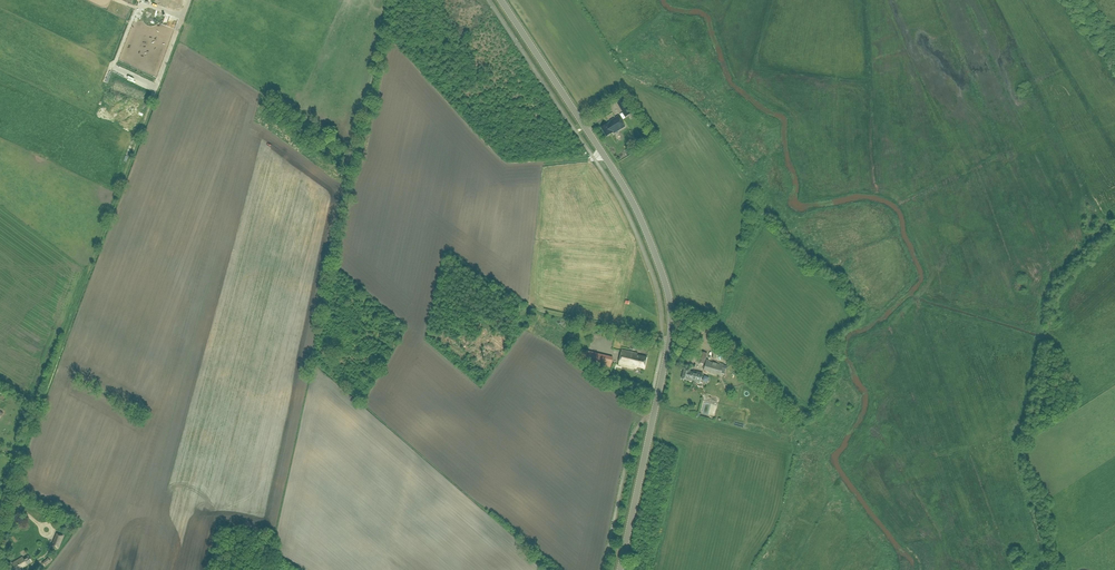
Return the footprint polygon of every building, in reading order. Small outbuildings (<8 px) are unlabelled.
[(608,124),(601,128),(607,136),(613,133),(614,134),(625,127),(618,116),(607,123),(608,124)] [(622,350),(618,364),(636,369),(637,367),(644,368),(647,357),(637,355),(638,353),(622,350)] [(707,353),(705,353),(700,352),(698,363),(704,364),(707,353)] [(613,357),(604,355),(601,367),(606,368),(607,366),(610,367),(613,357)] [(707,360),(706,363),(704,368),(721,373),(723,365),(721,364),(720,367),(708,364),(709,361),(707,360)] [(682,379),(687,380),(688,381),(688,380),(700,383),(702,373),(697,371),(697,373),(690,371),(690,369),(685,368),(684,368),(684,369),(683,373),(684,373),(684,374),(683,374),(683,375),(682,379)] [(62,536),(56,533),(51,546),(58,548),(62,536)] [(12,563),(16,569),(18,569),(26,566),(25,565),(31,562),(28,556),(22,559),(21,558),(12,563)] [(41,563),(45,567),(51,561),(48,558),(41,563)]
